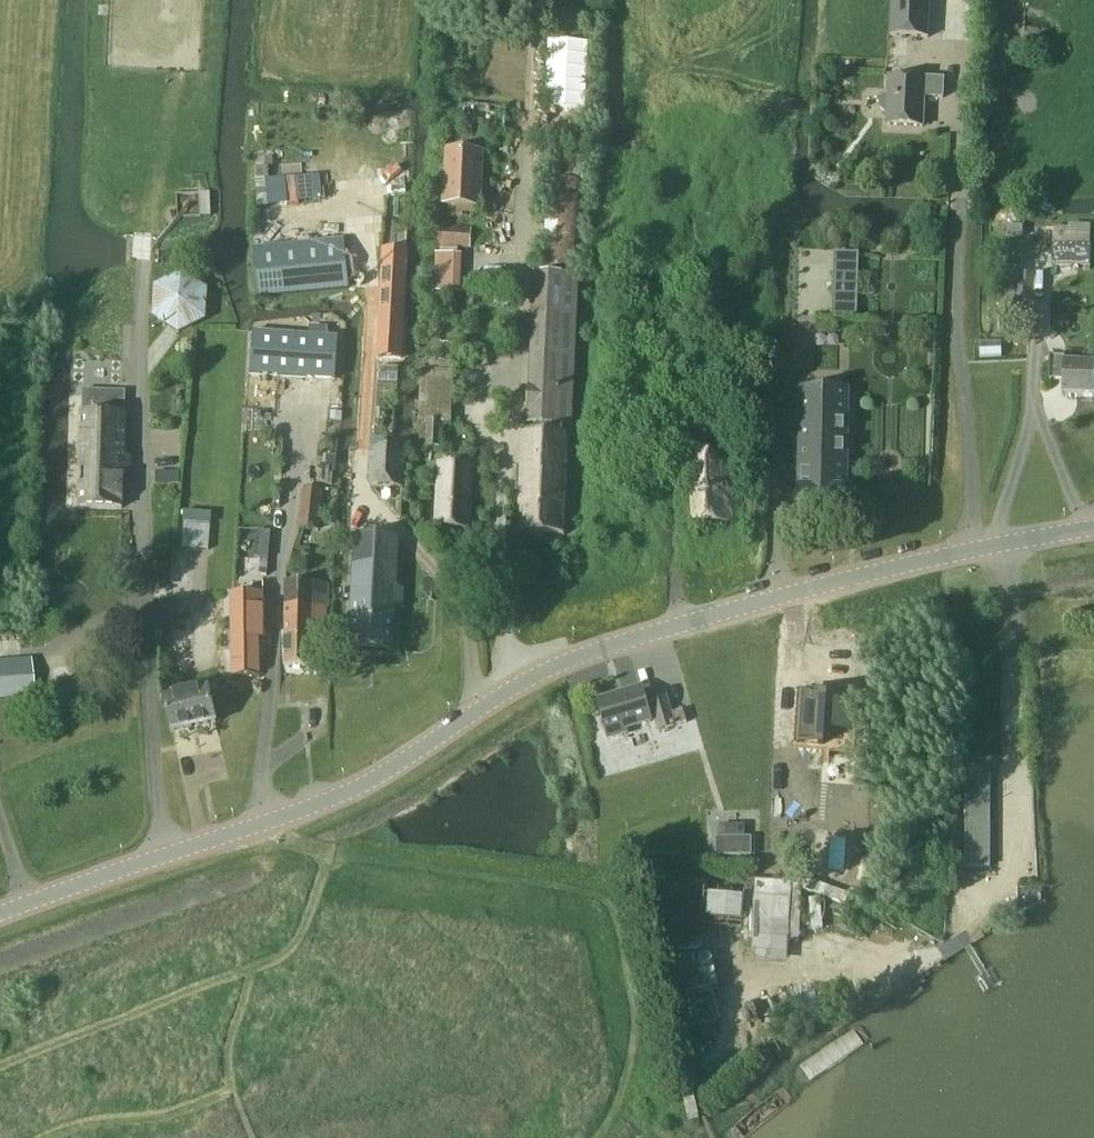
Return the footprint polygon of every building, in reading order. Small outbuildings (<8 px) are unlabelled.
[(890,36),(928,38),(930,0),(892,0),(890,36)] [(943,99),(944,79),(925,78),(925,80),(889,78),(888,96),(884,96),(880,99),(880,108),(883,112),(888,112),(887,125),(922,127),(924,98),(943,99)] [(443,206),(443,208),(476,210),(481,210),(485,153),(482,153),(446,151),(446,152),(443,206)] [(546,270),(578,272),(586,160),(555,157),(546,270)] [(437,228),(436,246),(469,248),(470,230),(470,228),(437,226),(437,228)] [(1006,237),(1023,238),(1024,227),(1007,227),(1006,237)] [(1022,320),(1024,244),(1001,244),(999,319),(1022,320)] [(1091,247),(1090,247),(1053,246),(1052,265),(1090,267),(1091,247)] [(327,254),(304,256),(307,293),(344,290),(341,253),(327,254)] [(435,254),(434,293),(460,294),(462,255),(435,254)] [(385,256),(378,361),(399,362),(405,257),(385,256)] [(571,427),(573,395),(574,395),(580,278),(536,275),(527,424),(571,427)] [(154,290),(153,321),(179,337),(206,323),(207,292),(181,276),(154,290)] [(249,334),(246,368),(334,372),(337,339),(249,334)] [(422,359),(419,422),(450,424),(453,372),(454,360),(422,359)] [(1064,367),(1064,360),(1050,360),(1049,382),(1062,382),(1062,398),(1093,399),(1093,368),(1064,367)] [(124,509),(127,397),(127,392),(85,390),(85,396),(82,508),(124,509)] [(845,519),(846,460),(847,392),(801,391),(799,518),(845,519)] [(419,422),(417,447),(440,448),(440,447),(441,424),(450,424),(419,422)] [(564,536),(568,437),(523,435),(519,534),(564,536)] [(742,447),(690,449),(693,527),(745,526),(742,447)] [(371,451),(369,489),(403,489),(404,453),(371,451)] [(470,532),(473,467),(439,466),(438,479),(435,530),(470,532)] [(304,488),(300,528),(318,530),(322,490),(304,488)] [(183,523),(211,524),(212,512),(183,511),(183,523)] [(208,551),(210,527),(184,525),(182,549),(208,551)] [(257,532),(255,559),(266,560),(269,560),(271,533),(268,533),(257,532)] [(391,644),(396,536),(355,534),(349,643),(391,644)] [(252,595),(233,595),(233,677),(258,677),(259,640),(263,640),(263,596),(263,583),(252,583),(252,595)] [(326,647),(327,585),(286,585),(285,666),(312,666),(313,647),(326,647)] [(32,697),(29,661),(0,663),(0,700),(32,697)] [(624,730),(650,723),(641,690),(597,703),(606,732),(607,731),(609,740),(626,735),(624,730)] [(172,733),(216,724),(209,692),(165,701),(172,733)] [(797,746),(824,746),(825,698),(799,697),(797,746)] [(658,732),(673,728),(665,698),(650,703),(658,732)] [(831,703),(830,730),(848,730),(848,703),(831,703)] [(990,769),(965,769),(965,869),(990,869),(990,769)] [(751,838),(715,838),(715,858),(751,858),(751,838)] [(746,881),(745,938),(753,938),(789,940),(799,941),(801,893),(802,882),(746,881)]
